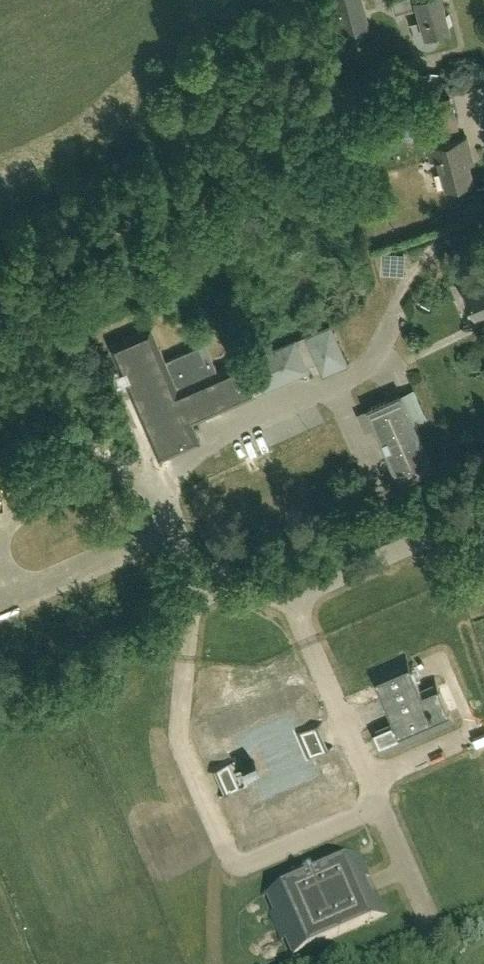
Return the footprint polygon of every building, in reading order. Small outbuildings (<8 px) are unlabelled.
[(341,24),(343,34),(368,27),(361,0),(335,0),(341,24)] [(443,0),(392,0),(391,0),(395,14),(420,8),(427,34),(450,27),(443,0)] [(317,42),(331,38),(328,28),(314,31),(317,42)] [(440,88),(442,73),(428,72),(428,74),(416,73),(413,95),(427,97),(428,87),(440,88)] [(425,135),(460,126),(452,95),(417,104),(425,135)] [(474,180),(467,157),(472,155),(467,137),(427,147),(430,163),(439,160),(446,188),(474,180)] [(483,313),(483,282),(464,291),(476,316),(483,313)] [(347,362),(331,324),(243,361),(243,360),(220,370),(207,341),(167,358),(154,325),(113,342),(161,455),(201,438),(193,419),(256,392),(256,391),(308,369),(306,364),(318,359),(324,372),(347,362)] [(400,483),(434,468),(401,394),(368,409),(400,483)] [(423,695),(407,655),(371,670),(395,726),(378,733),(374,724),(370,726),(382,756),(456,725),(436,677),(432,679),(437,690),(423,695)] [(307,758),(328,750),(317,724),(296,733),(307,758)] [(249,745),(235,752),(240,761),(254,755),(249,745)] [(224,795),(244,786),(233,762),(213,771),(224,795)] [(289,957),(388,913),(360,851),(261,895),(289,957)] [(475,955),(479,963),(483,963),(483,950),(475,955)]
